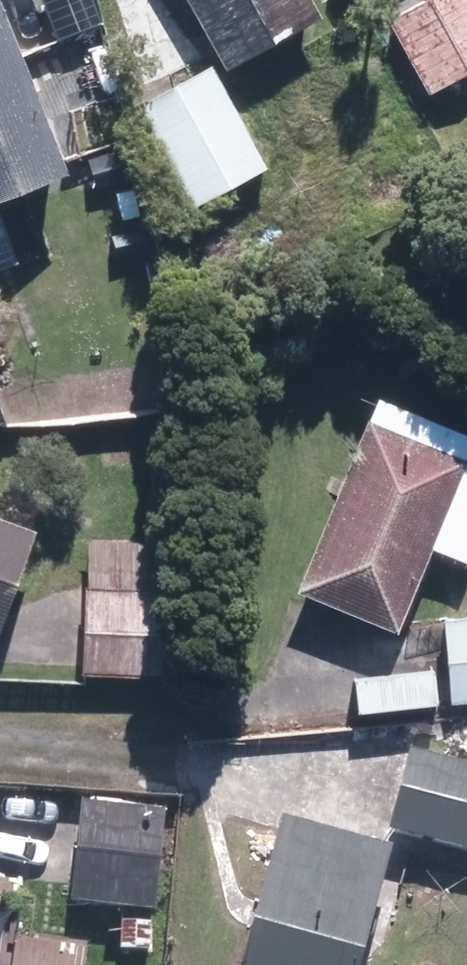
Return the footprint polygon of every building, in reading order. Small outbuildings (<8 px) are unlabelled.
[(66,163),(1,0),(0,0),(0,189),(66,163)] [(229,65),(322,12),(315,0),(192,0),(229,65)] [(428,94),(466,72),(466,0),(424,0),(387,20),(428,94)] [(136,102),(192,204),(267,163),(212,62),(136,102)] [(14,254),(0,212),(0,258),(14,254)] [(20,352),(11,332),(0,338),(0,362),(20,352)] [(375,393),(366,416),(362,415),(293,586),(394,626),(427,543),(465,558),(466,553),(466,430),(375,393)] [(3,619),(20,568),(34,529),(39,516),(0,502),(0,618),(3,619)] [(84,672),(164,677),(170,542),(88,539),(84,672)] [(450,705),(466,704),(466,617),(445,618),(450,705)] [(466,851),(466,765),(412,750),(390,831),(466,851)] [(69,903),(153,912),(163,808),(80,801),(69,903)] [(389,846),(280,816),(239,964),(356,964),(389,846)] [(119,947),(148,950),(150,920),(122,919),(119,947)]
